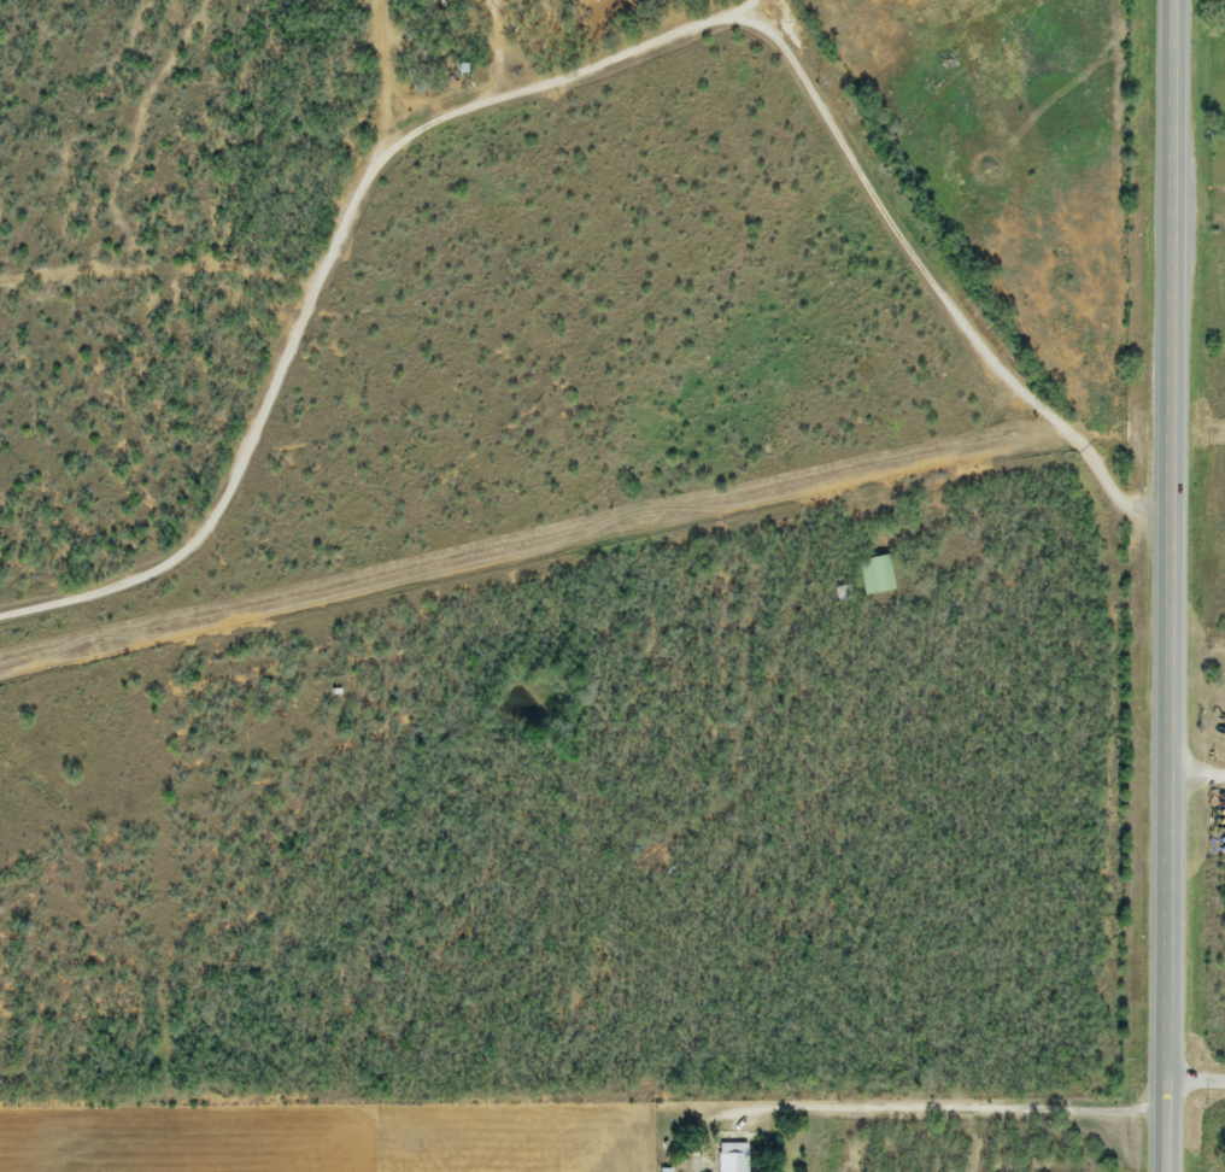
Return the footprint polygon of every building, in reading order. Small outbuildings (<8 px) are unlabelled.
[(893,591),(886,557),(857,563),(863,597),(893,591)] [(745,1154),(717,1154),(717,1171),(745,1171),(745,1154)]
